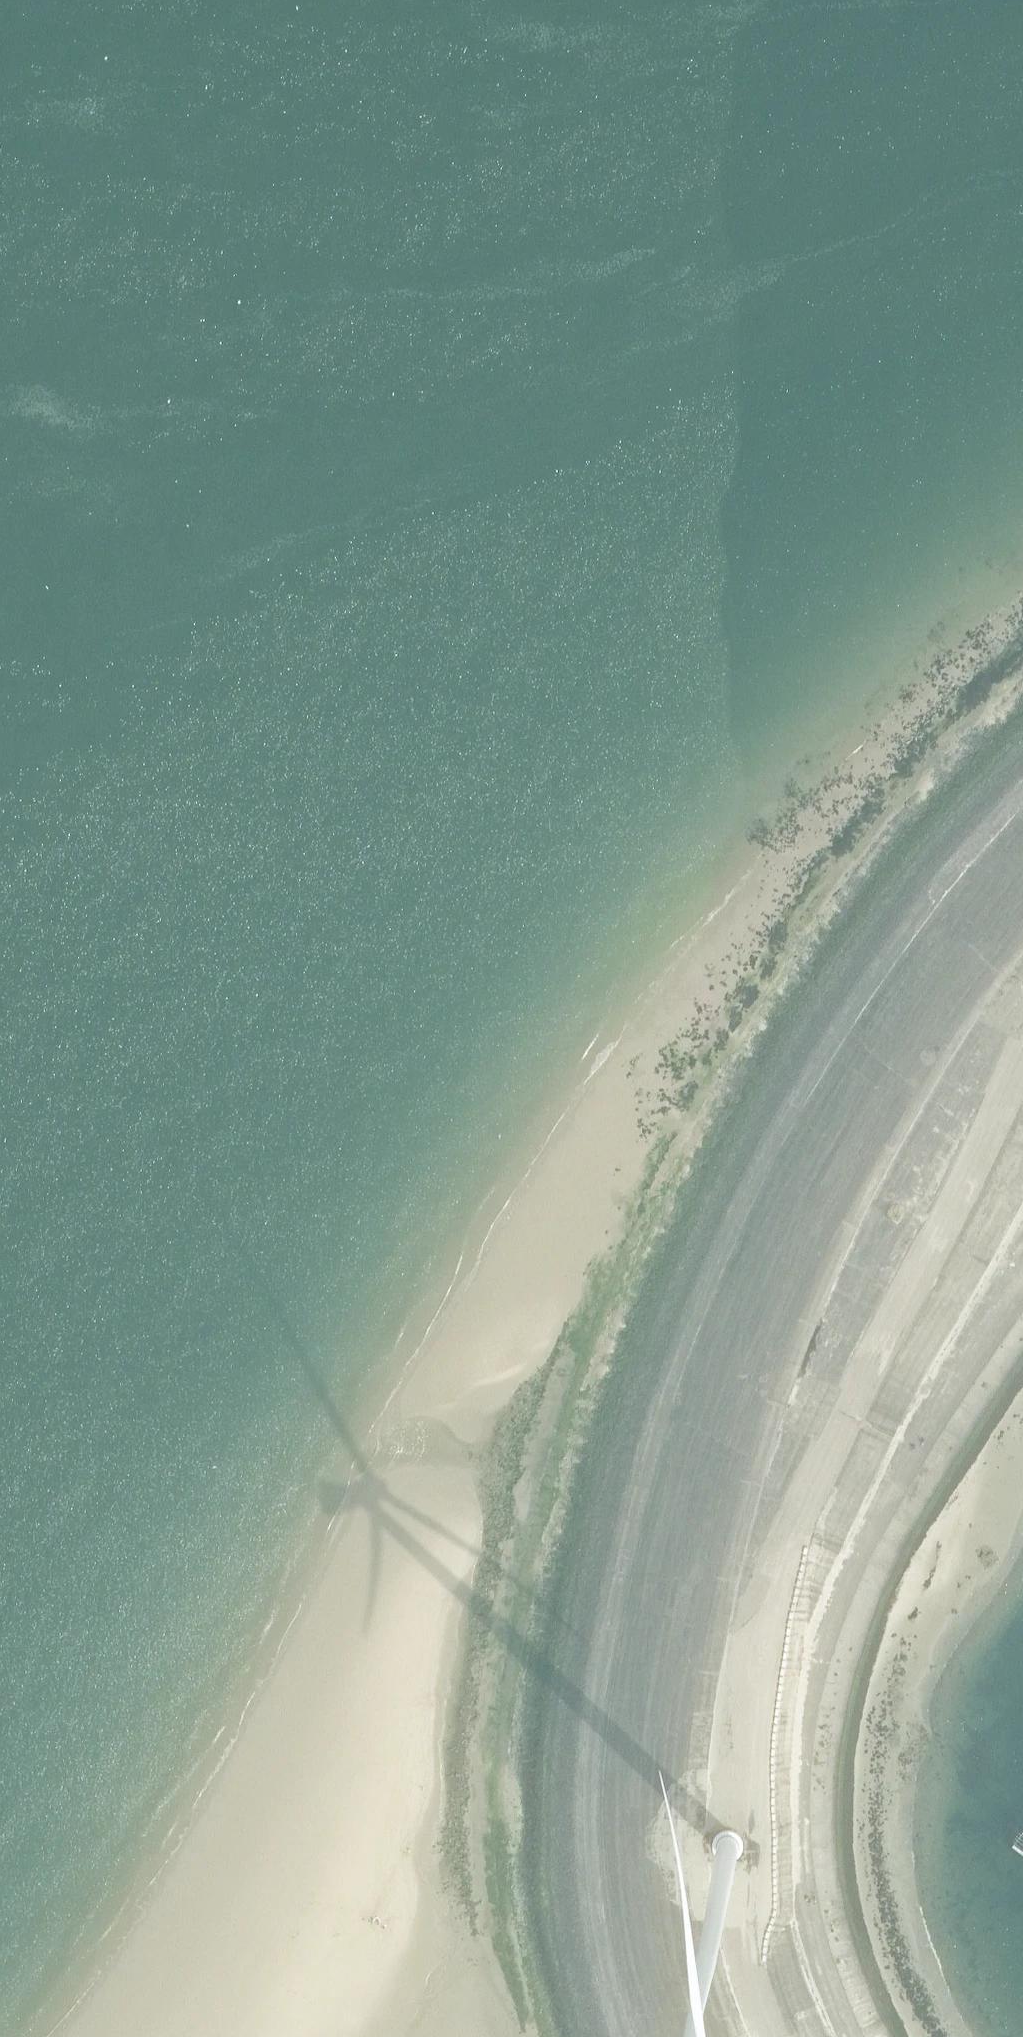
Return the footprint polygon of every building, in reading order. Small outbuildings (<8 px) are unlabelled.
[(717,1841),(716,1844),(716,1848),(718,1851),(720,1853),(722,1855),(726,1856),(729,1856),(732,1855),(735,1853),(737,1850),(738,1847),(738,1844),(738,1841),(736,1839),(734,1837),(732,1835),(729,1834),(726,1834),(723,1835),(720,1837),(718,1839),(717,1841)]
